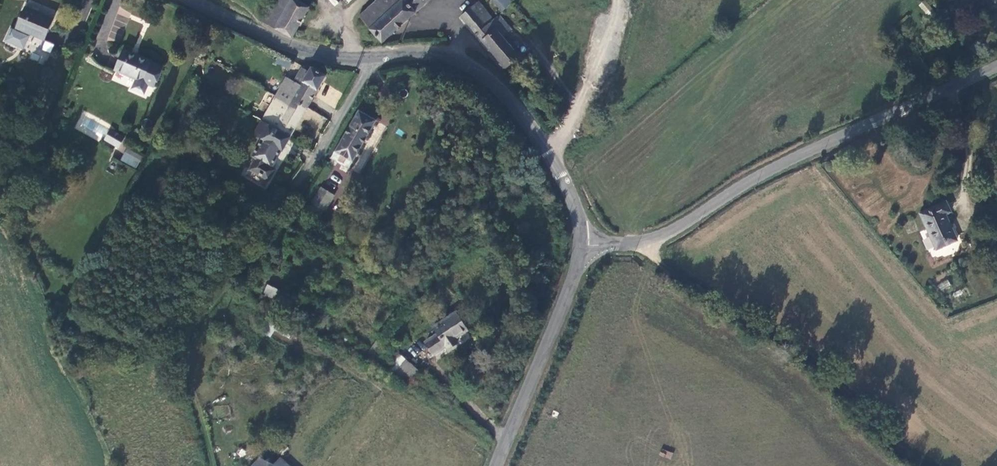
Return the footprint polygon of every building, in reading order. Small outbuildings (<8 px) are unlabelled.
[(290,38),(307,8),(292,0),(270,0),(258,22),(290,38)] [(381,43),(415,12),(403,0),(374,0),(356,16),(369,29),(368,30),(381,43)] [(415,12),(428,0),(403,0),(415,12)] [(510,0),(491,0),(501,12),(513,3),(510,0)] [(494,60),(502,70),(519,57),(503,37),(511,30),(498,15),(492,20),(477,2),(460,16),(490,51),(497,57),(494,60)] [(41,41),(50,20),(22,8),(13,29),(15,30),(27,35),(41,41)] [(27,35),(15,30),(14,32),(7,30),(3,41),(21,49),(27,35)] [(150,87),(160,66),(121,50),(113,70),(132,78),(129,88),(140,93),(144,84),(150,87)] [(497,57),(490,51),(488,53),(494,60),(497,57)] [(287,68),(291,59),(278,54),(274,63),(287,68)] [(292,99),(307,108),(326,77),(310,68),(308,73),(301,68),(292,82),(284,77),(274,94),(290,103),(292,99)] [(274,94),(273,96),(288,105),(290,103),(274,94)] [(290,137),(307,108),(292,99),(290,103),(288,105),(273,96),(259,119),(290,137)] [(376,120),(357,110),(330,159),(348,169),(376,120)] [(269,181),(275,170),(272,168),(290,137),(259,119),(251,133),(266,142),(250,169),(269,181)] [(111,143),(116,134),(110,131),(104,140),(111,143)] [(123,137),(116,134),(111,143),(118,147),(123,137)] [(142,158),(127,150),(121,161),(136,169),(142,158)] [(310,203),(313,204),(323,210),(332,195),(319,188),(310,203)] [(946,200),(918,213),(935,251),(958,240),(946,215),(952,213),(946,200)] [(323,210),(313,204),(308,211),(318,217),(323,210)] [(942,291),(951,285),(947,279),(938,284),(942,291)] [(280,291),(266,284),(262,292),(276,299),(280,291)] [(424,342),(433,356),(444,348),(446,351),(458,343),(456,339),(467,331),(454,311),(431,326),(435,334),(424,342)] [(368,363),(381,344),(375,340),(362,359),(368,363)] [(404,386),(418,370),(406,360),(398,353),(388,366),(394,372),(391,376),(404,386)] [(279,455),(272,463),(269,465),(291,465),(279,455)] [(272,463),(258,456),(249,465),(269,465),(272,463)]
